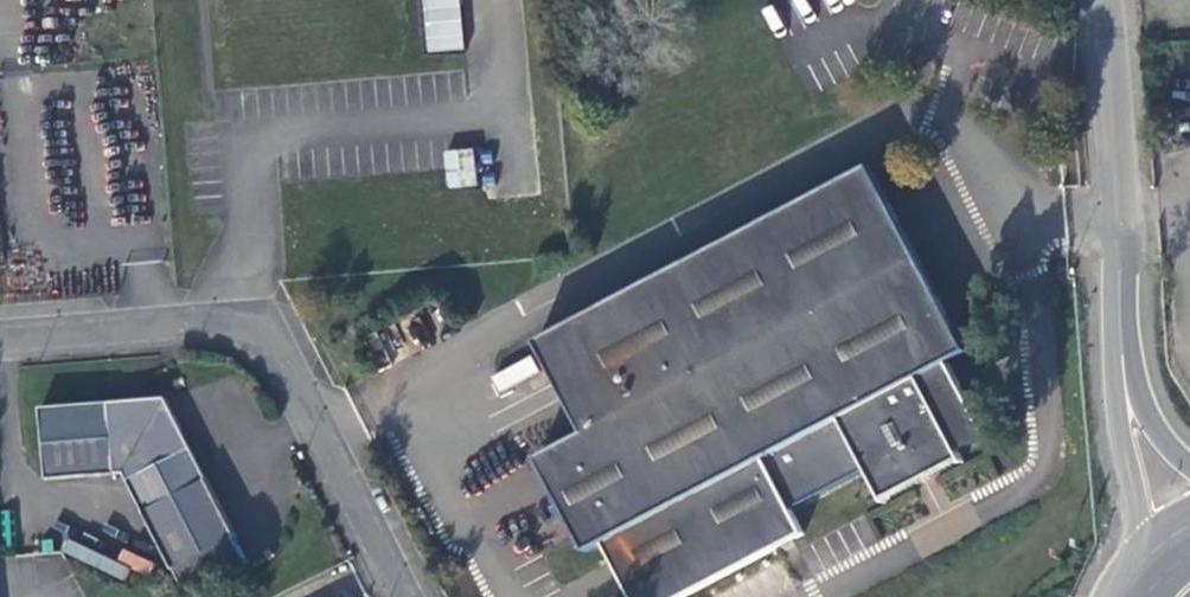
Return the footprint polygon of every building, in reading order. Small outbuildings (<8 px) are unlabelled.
[(464,48),(458,0),(421,0),(427,52),(464,48)] [(446,187),(476,184),(472,147),(442,150),(446,187)] [(587,434),(540,458),(589,553),(604,545),(632,596),(686,596),(805,534),(793,511),(869,471),(887,504),(965,463),(960,453),(989,438),(950,363),(970,353),(873,167),(538,342),(587,434)] [(237,538),(168,399),(42,409),(48,481),(125,474),(173,570),(175,569),(189,596),(193,596),(251,568),(236,539),(237,538)]
